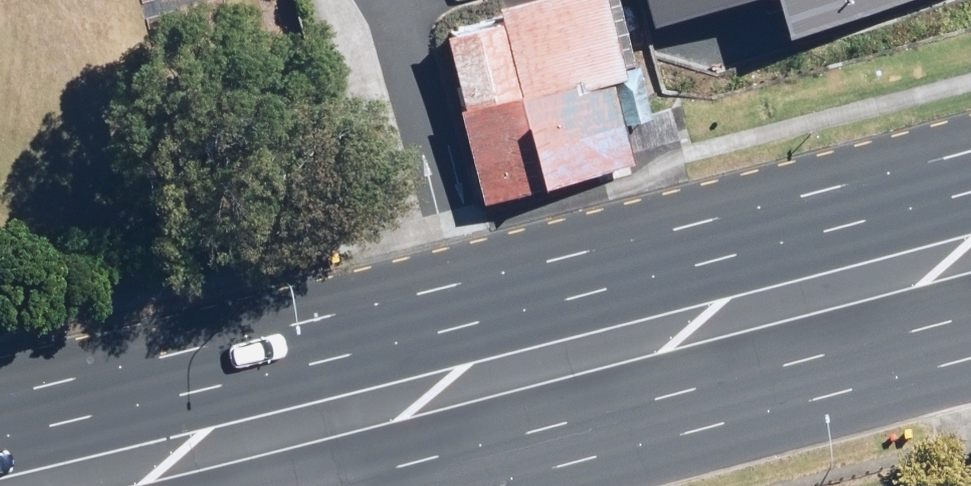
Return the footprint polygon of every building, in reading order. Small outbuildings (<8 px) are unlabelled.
[(486,6),(490,21),(437,34),(480,200),(631,161),(621,124),(647,117),(616,0),(508,0),(486,6)] [(650,26),(734,0),(642,0),(650,26)] [(781,39),(908,0),(769,0),(781,39)]
